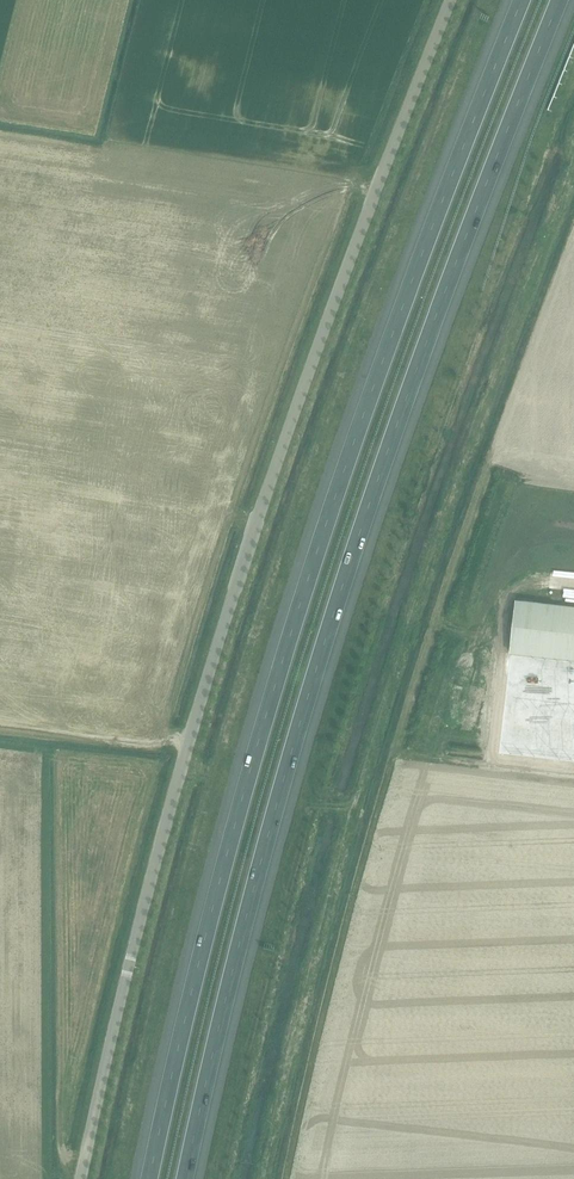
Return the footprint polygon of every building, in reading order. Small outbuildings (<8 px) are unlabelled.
[(518,601),(511,654),(573,661),(573,608),(518,601)] [(500,755),(573,764),(573,661),(511,654),(500,755)]
